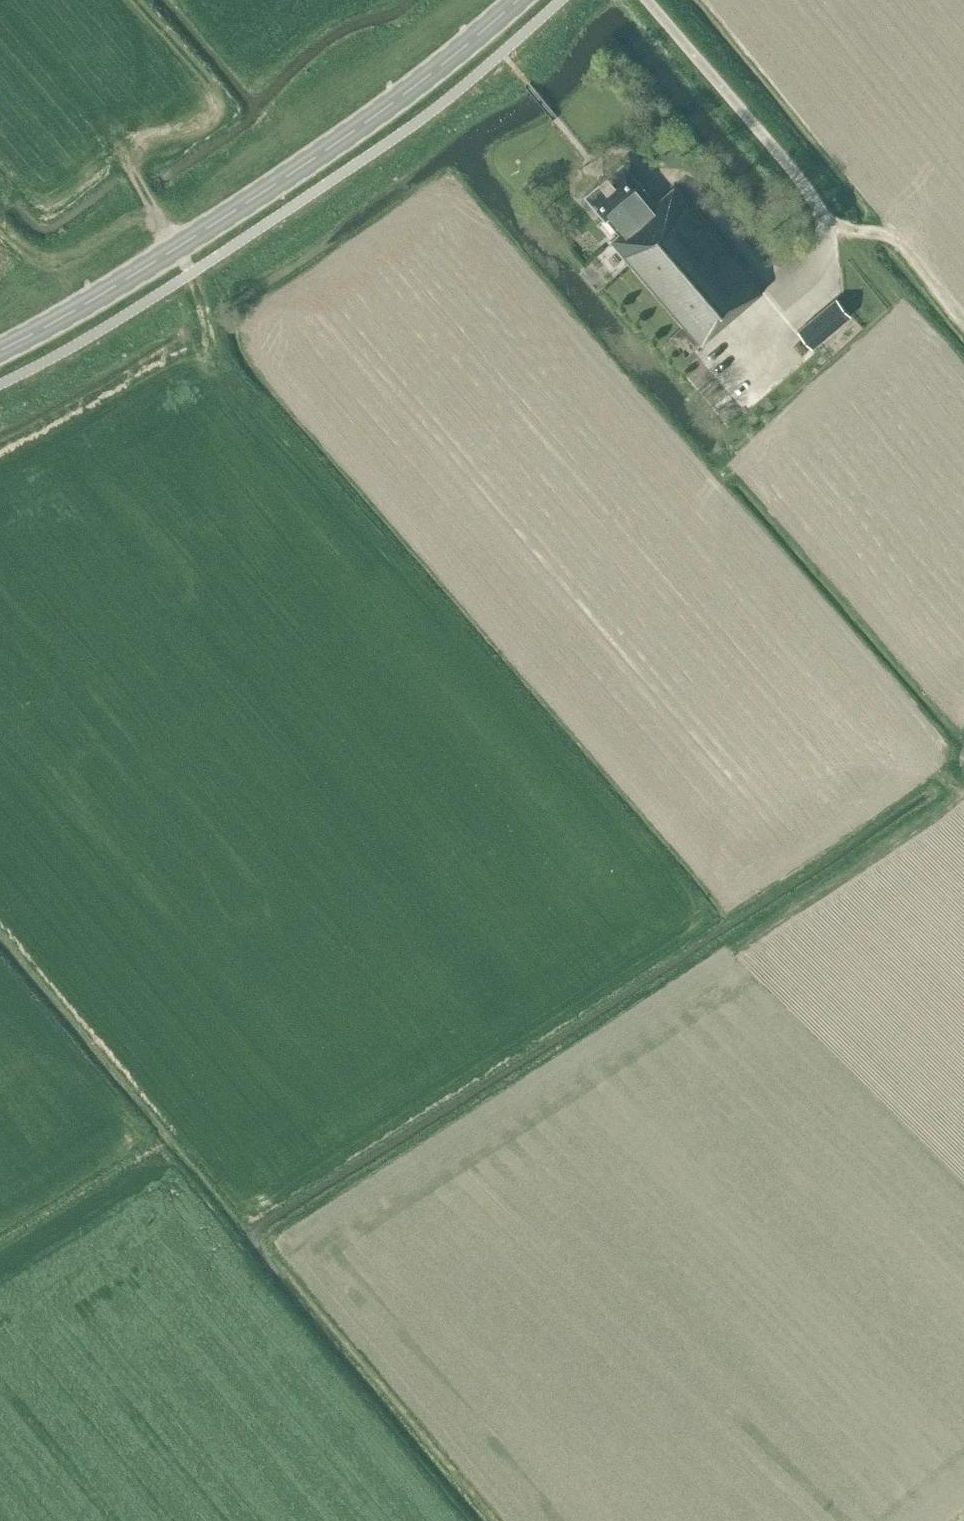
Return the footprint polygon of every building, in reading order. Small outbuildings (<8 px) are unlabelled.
[(670,336),(686,354),(764,286),(675,183),(656,200),(622,160),(607,173),(606,172),(599,178),(600,179),(585,192),(619,232),(610,240),(683,324),(670,336)] [(797,330),(812,348),(850,315),(835,298),(797,330)]
